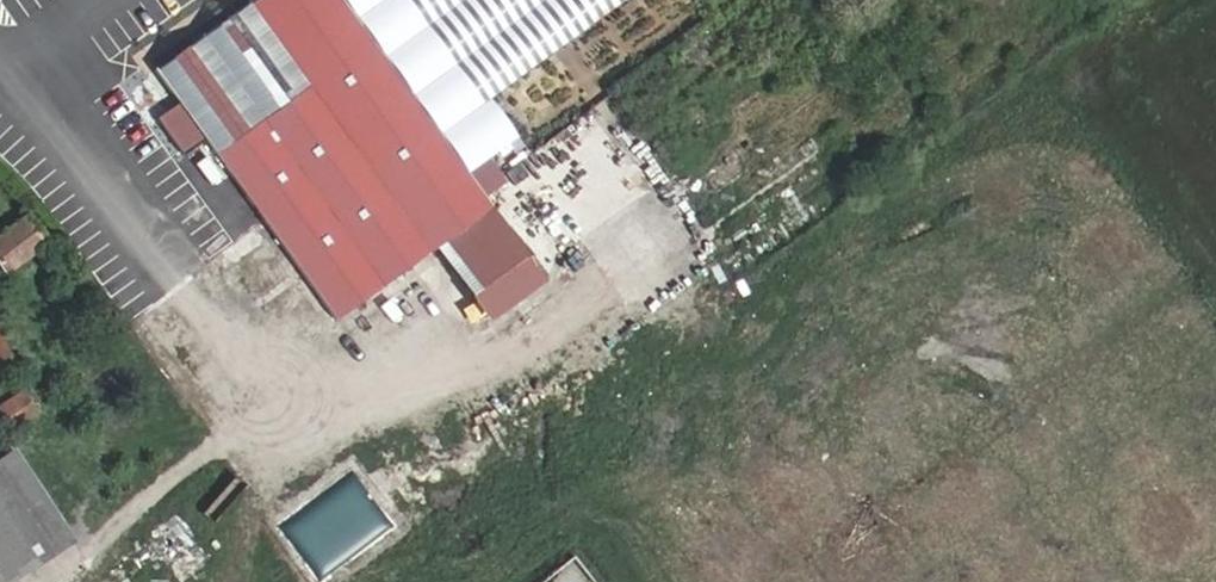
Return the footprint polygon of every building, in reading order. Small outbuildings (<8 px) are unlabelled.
[(185,47),(221,21),(207,0),(171,27),(185,47)] [(249,1),(308,84),(371,38),(343,0),(250,0),(249,1)] [(371,38),(465,171),(512,138),(485,99),(625,0),(343,0),(371,38)] [(465,171),(371,38),(308,84),(249,1),(221,21),(185,47),(40,150),(220,402),(442,241),(490,207),(465,171)] [(544,282),(490,207),(442,241),(495,316),(544,282)] [(27,214),(0,234),(0,272),(2,274),(48,242),(27,214)] [(0,335),(0,371),(17,358),(0,335)] [(8,387),(0,374),(0,393),(8,387)] [(0,404),(0,421),(9,433),(37,412),(22,389),(0,404)] [(73,543),(14,450),(0,459),(0,581),(12,581),(73,543)]
